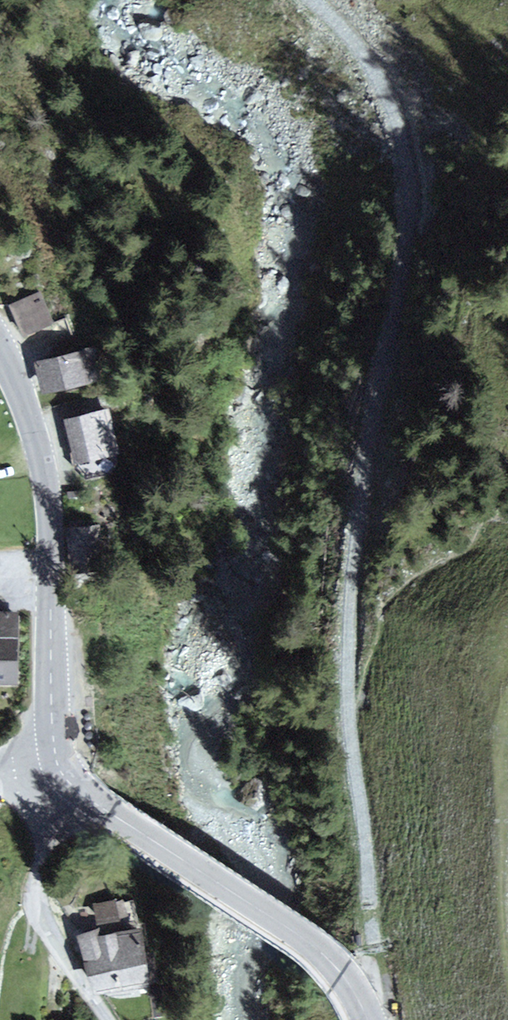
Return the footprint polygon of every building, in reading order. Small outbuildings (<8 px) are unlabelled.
[(43,293),(10,308),(24,341),(58,327),(43,293)] [(96,354),(38,365),(45,398),(102,386),(96,354)] [(110,412),(65,421),(77,479),(121,470),(110,412)] [(99,529),(67,532),(71,578),(103,575),(99,529)] [(0,614),(0,641),(23,642),(24,615),(0,614)] [(0,646),(0,684),(18,685),(20,647),(0,646)] [(117,931),(82,937),(91,993),(154,983),(148,945),(120,949),(117,931)]
